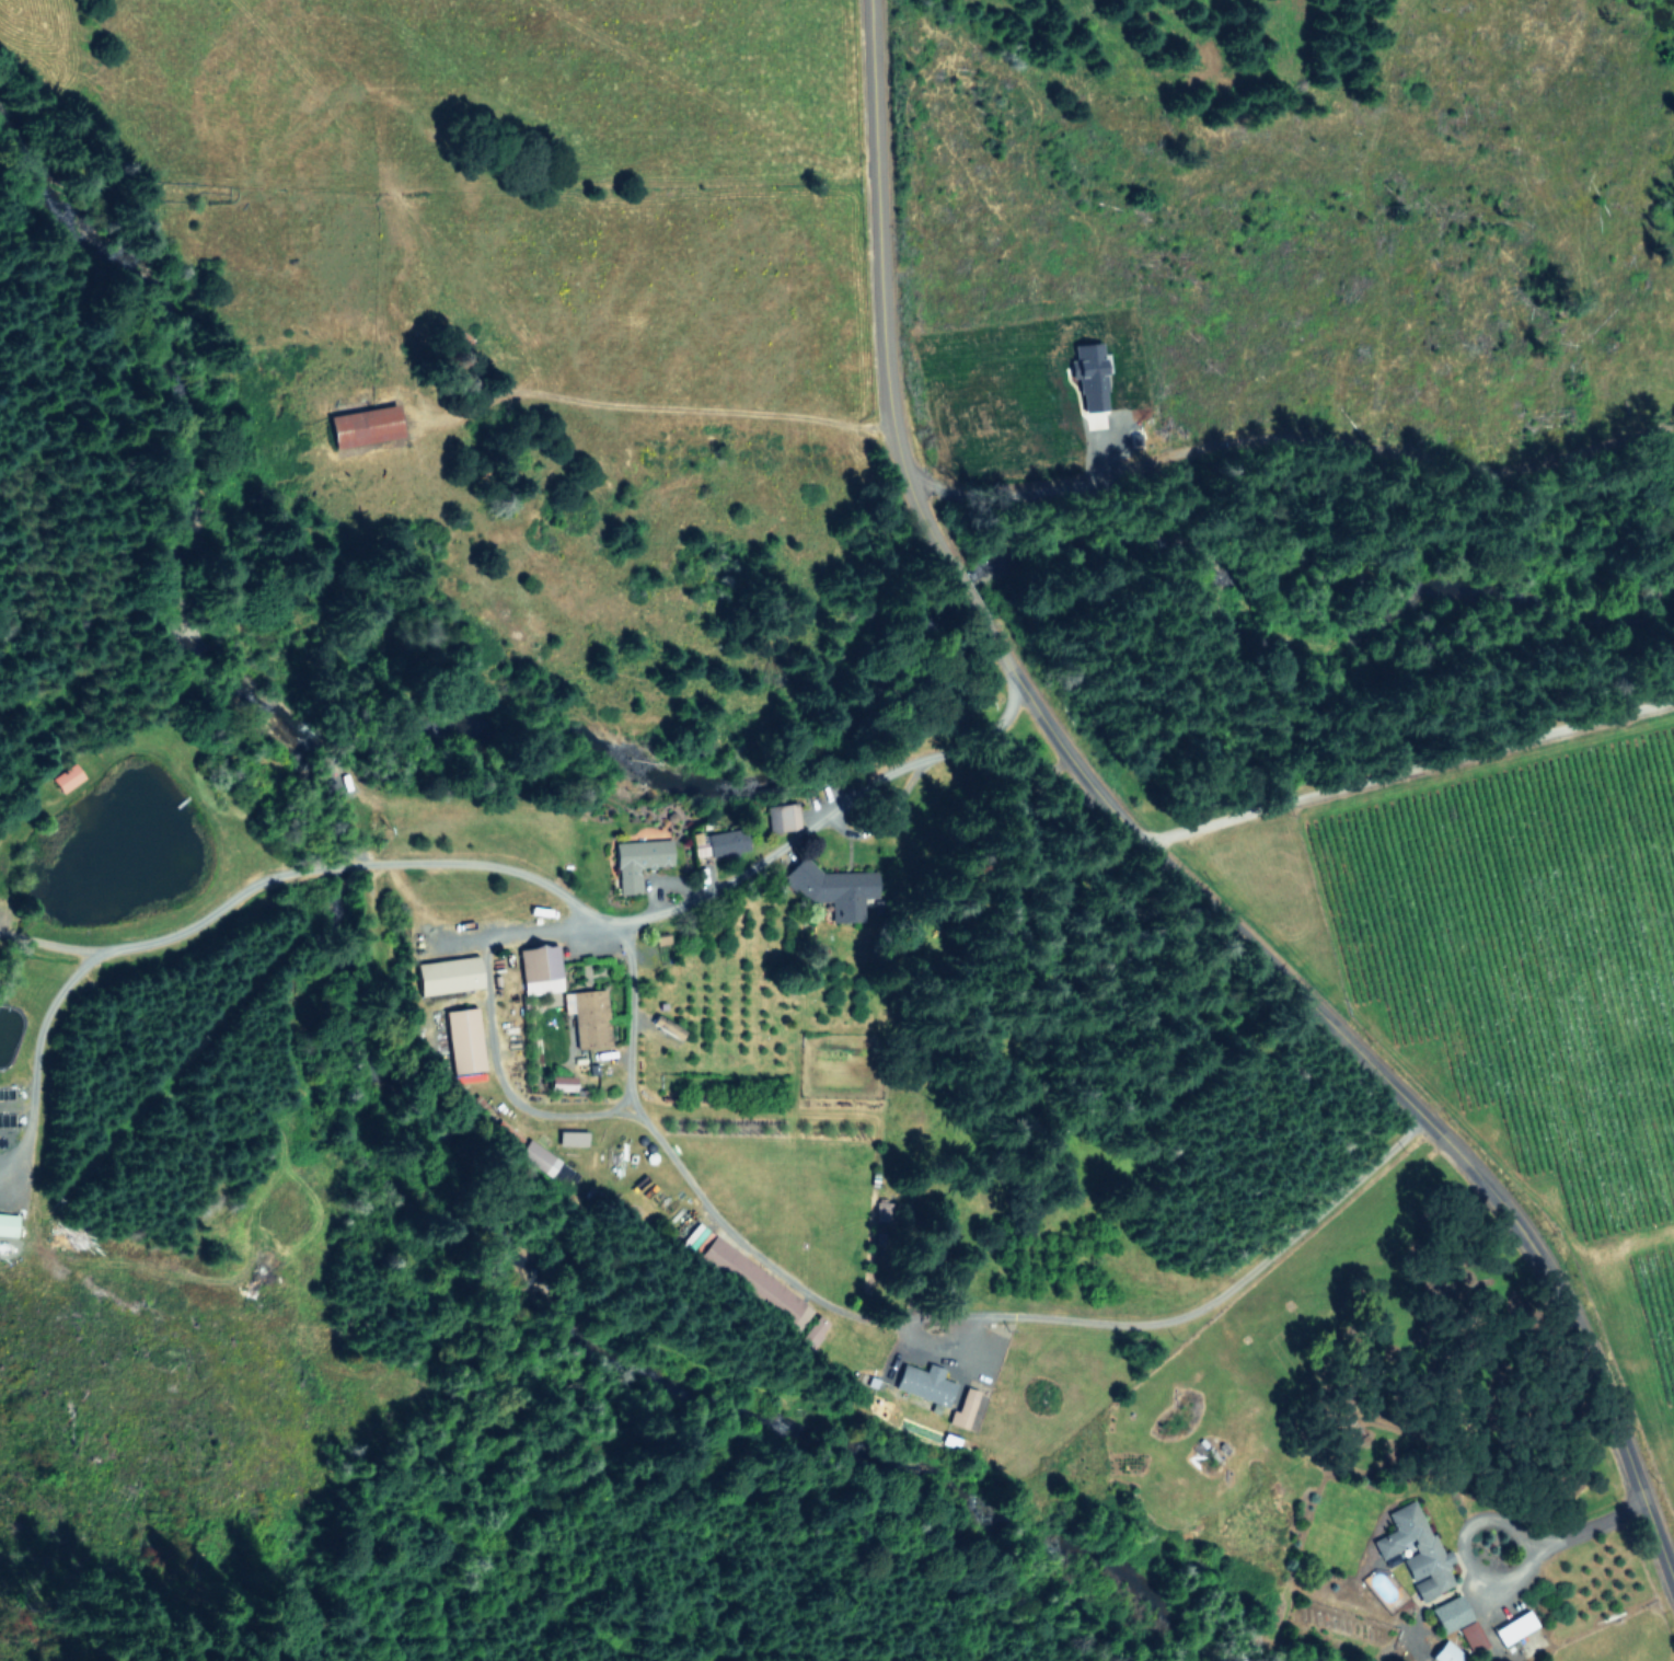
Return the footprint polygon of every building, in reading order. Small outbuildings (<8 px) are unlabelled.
[(1108,409),(1106,354),(1100,355),(1100,342),(1074,343),(1074,359),(1070,360),(1070,378),(1079,377),(1080,411),(1108,409)] [(328,414),(333,447),(401,435),(396,403),(328,414)] [(801,827),(795,801),(775,805),(780,831),(801,827)] [(747,849),(743,826),(705,833),(707,842),(695,844),(697,858),(747,849)] [(671,864),(669,839),(614,841),(616,893),(638,892),(637,866),(671,864)] [(877,868),(792,869),(792,899),(831,899),(831,921),(864,921),(864,897),(877,896),(877,868)] [(517,948),(523,994),(562,989),(555,943),(517,948)] [(481,988),(477,955),(415,961),(418,994),(481,988)] [(572,990),(575,1047),(608,1046),(604,988),(572,990)] [(484,1069),(475,1005),(442,1011),(451,1073),(484,1069)] [(550,1075),(549,1090),(574,1091),(575,1076),(550,1075)] [(558,1130),(558,1145),(586,1146),(586,1130),(558,1130)] [(516,1157),(549,1177),(560,1159),(528,1139),(516,1157)] [(15,1235),(16,1213),(0,1212),(0,1234),(15,1235)] [(893,1388),(947,1406),(955,1382),(941,1378),(944,1368),(927,1363),(924,1371),(902,1363),(893,1388)] [(1420,1600),(1456,1585),(1447,1564),(1454,1561),(1450,1549),(1439,1554),(1416,1499),(1387,1511),(1395,1530),(1372,1539),(1380,1559),(1404,1549),(1401,1543),(1412,1539),(1418,1552),(1403,1559),(1412,1582),(1420,1600)] [(1430,1608),(1442,1633),(1472,1619),(1460,1593),(1430,1608)] [(1471,1654),(1488,1646),(1474,1619),(1457,1628),(1471,1654)] [(1445,1639),(1430,1655),(1436,1660),(1460,1660),(1464,1656),(1445,1639)]
